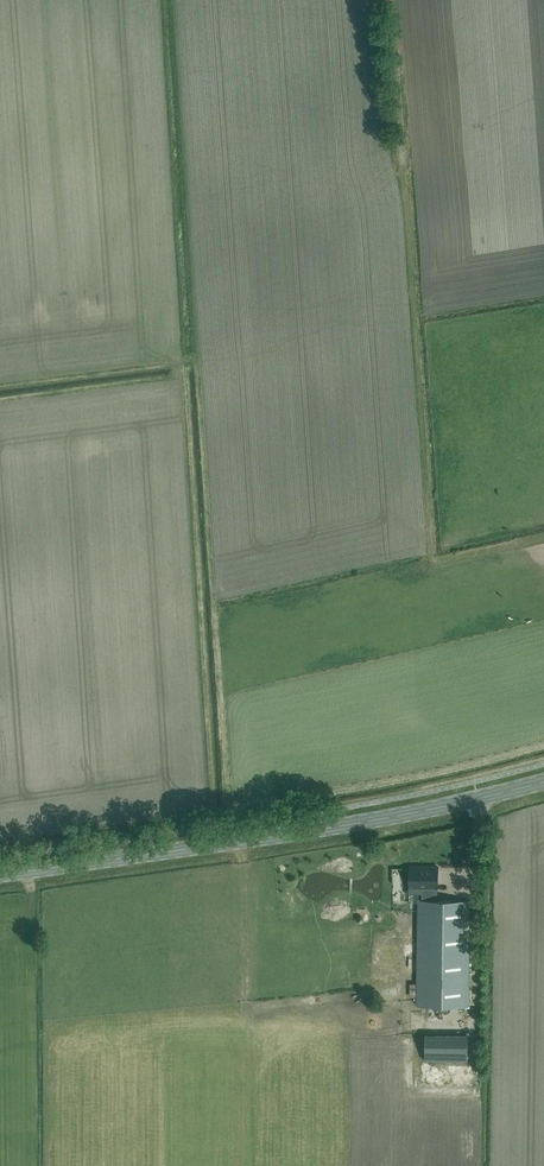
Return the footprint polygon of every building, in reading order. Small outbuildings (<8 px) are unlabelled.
[(438,867),(410,867),(410,887),(423,887),(423,900),(418,900),(417,1005),(469,1006),(470,901),(437,900),(437,887),(438,887),(438,867)] [(469,1035),(426,1034),(425,1061),(469,1062),(469,1035)]
